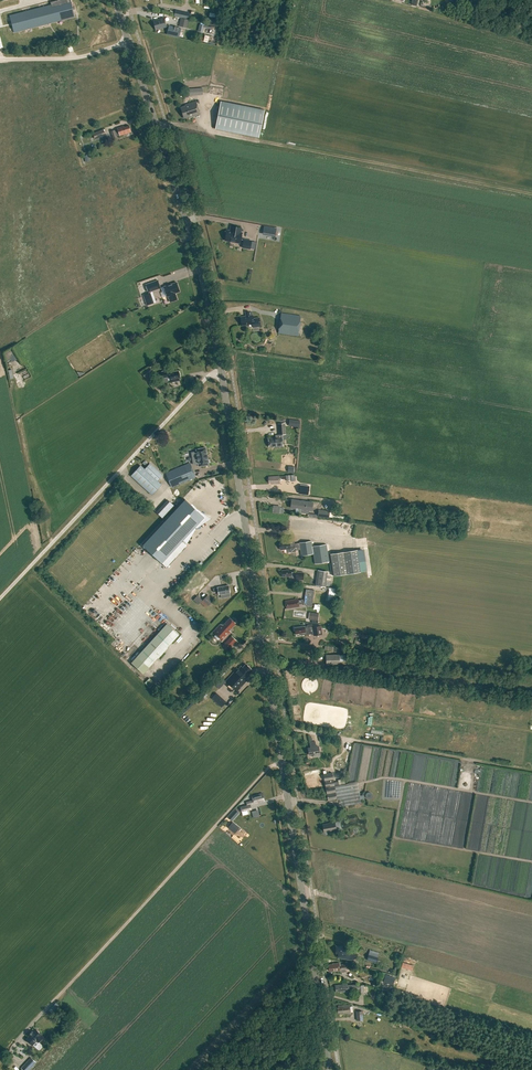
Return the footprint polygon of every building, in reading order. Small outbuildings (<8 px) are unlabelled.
[(58,0),(50,2),(51,5),(43,7),(10,15),(14,32),(74,17),(70,0),(58,0)] [(188,19),(190,13),(182,11),(181,18),(188,19)] [(206,23),(214,25),(216,19),(207,17),(206,23)] [(164,18),(153,21),(156,30),(166,27),(164,18)] [(181,18),(179,26),(187,27),(188,20),(181,18)] [(167,34),(179,37),(181,28),(169,25),(167,34)] [(191,117),(199,114),(195,101),(185,104),(186,105),(180,107),(184,118),(188,116),(191,117)] [(220,101),(215,129),(259,137),(264,110),(220,101)] [(129,125),(125,126),(124,125),(118,128),(118,129),(112,132),(115,140),(118,138),(117,136),(120,134),(120,136),(132,132),(129,125)] [(93,133),(95,138),(106,134),(104,129),(93,133)] [(229,231),(227,240),(233,241),(233,240),(237,241),(237,242),(242,243),(244,233),(242,233),(243,228),(234,226),(233,231),(229,231)] [(276,229),(264,226),(263,233),(275,235),(276,229)] [(254,241),(246,240),(244,248),(253,249),(254,241)] [(145,284),(148,292),(160,288),(158,280),(145,284)] [(168,296),(170,302),(178,299),(175,293),(180,292),(177,282),(164,287),(167,296),(168,296)] [(152,303),(149,293),(143,295),(147,305),(152,303)] [(242,325),(252,323),(253,328),(261,326),(259,317),(253,318),(253,315),(250,315),(250,311),(246,312),(246,316),(241,316),(242,325)] [(279,332),(298,334),(301,314),(281,312),(279,332)] [(14,354),(11,348),(5,352),(5,353),(4,354),(6,359),(14,354)] [(141,373),(149,384),(153,381),(148,374),(152,372),(149,367),(141,373)] [(180,377),(180,375),(180,374),(179,372),(178,371),(170,373),(170,370),(163,372),(164,378),(171,377),(171,380),(172,380),(172,382),(180,381),(179,378),(180,378),(180,377)] [(273,446),(274,447),(283,446),(282,434),(286,434),(285,423),(277,423),(278,435),(275,435),(275,437),(268,438),(269,446),(273,446)] [(208,467),(205,450),(196,452),(196,454),(191,455),(193,467),(198,466),(198,468),(208,467)] [(157,481),(162,475),(150,464),(144,469),(140,465),(131,475),(152,494),(161,484),(157,481)] [(174,472),(167,475),(172,487),(179,484),(189,480),(184,468),(180,469),(182,472),(175,475),(174,472)] [(271,482),(271,484),(279,483),(279,479),(286,479),(285,475),(279,476),(279,475),(268,476),(268,482),(271,482)] [(300,485),(299,494),(308,495),(309,486),(300,485)] [(185,499),(142,545),(162,563),(177,547),(183,540),(186,544),(192,534),(190,532),(193,530),(195,527),(198,525),(207,520),(207,519),(202,515),(191,505),(185,499)] [(296,508),(295,512),(308,513),(309,509),(312,510),(313,502),(291,500),(290,507),(296,508)] [(309,517),(318,518),(318,516),(330,518),(330,511),(319,510),(318,515),(309,514),(309,517)] [(286,549),(287,552),(295,551),(295,550),(300,549),(301,556),(313,554),(315,563),(329,561),(327,553),(330,552),(330,551),(330,547),(327,548),(326,544),(312,546),(311,540),(290,544),(289,540),(280,542),(281,550),(286,549)] [(361,572),(357,549),(344,551),(347,574),(361,572)] [(330,554),(333,576),(347,574),(344,552),(330,554)] [(295,579),(303,579),(303,572),(296,571),(295,572),(291,571),(291,569),(282,570),(282,576),(291,575),(291,577),(295,578),(295,579)] [(325,586),(327,571),(318,570),(316,585),(325,586)] [(218,591),(219,594),(230,592),(228,585),(217,587),(213,588),(213,592),(218,591)] [(298,592),(285,594),(287,602),(300,600),(299,600),(303,599),(302,603),(311,604),(313,587),(304,586),(303,593),(298,593),(298,592)] [(202,600),(208,605),(213,600),(207,594),(202,600)] [(223,625),(220,624),(213,631),(223,640),(230,632),(229,630),(235,623),(230,617),(223,625)] [(131,663),(143,675),(180,635),(167,624),(131,663)] [(313,633),(313,635),(322,634),(320,626),(312,627),(312,624),(307,624),(307,625),(294,627),(295,634),(300,633),(301,635),(313,633)] [(236,640),(231,635),(225,642),(230,647),(236,640)] [(326,655),(327,664),(340,663),(339,655),(326,655)] [(226,680),(237,691),(247,681),(245,679),(249,675),(248,674),(252,670),(245,663),(242,667),(241,666),(238,669),(237,668),(226,680)] [(146,684),(153,691),(158,686),(151,679),(146,684)] [(213,695),(222,702),(227,697),(218,689),(213,695)] [(319,746),(316,747),(315,741),(310,742),(311,748),(308,748),(309,754),(312,754),(312,756),(315,755),(315,753),(320,752),(319,746)] [(340,798),(341,805),(361,801),(358,780),(334,784),(332,772),(324,774),(328,800),(340,798)] [(252,795),(253,800),(246,802),(247,805),(240,806),(242,812),(251,810),(250,804),(264,801),(262,793),(252,795)] [(323,830),(324,830),(324,831),(332,830),(332,831),(336,830),(335,821),(330,822),(330,823),(323,824),(323,825),(322,825),(322,828),(323,830)] [(235,833),(239,828),(232,822),(228,828),(235,833)] [(336,946),(336,955),(338,955),(338,957),(350,960),(355,958),(355,953),(347,953),(347,946),(336,946)] [(369,953),(367,959),(377,962),(379,956),(369,953)] [(333,963),(333,964),(328,965),(329,971),(333,970),(333,971),(340,970),(347,969),(347,964),(340,965),(340,963),(333,963)] [(386,974),(383,981),(393,984),(396,977),(386,974)] [(340,991),(340,992),(348,991),(348,989),(357,989),(357,992),(364,991),(367,991),(367,986),(364,986),(364,985),(358,985),(352,985),(347,985),(347,984),(335,985),(335,991),(340,991)] [(339,1012),(339,1014),(350,1013),(350,1009),(351,1009),(351,1006),(349,1007),(349,1004),(338,1006),(338,1007),(337,1008),(338,1012),(339,1012)] [(39,1041),(43,1037),(41,1035),(41,1034),(36,1029),(33,1032),(31,1031),(28,1035),(29,1036),(26,1039),(32,1044),(39,1050),(43,1046),(39,1041)] [(36,1062),(31,1058),(22,1068),(23,1069),(28,1069),(36,1062)]
